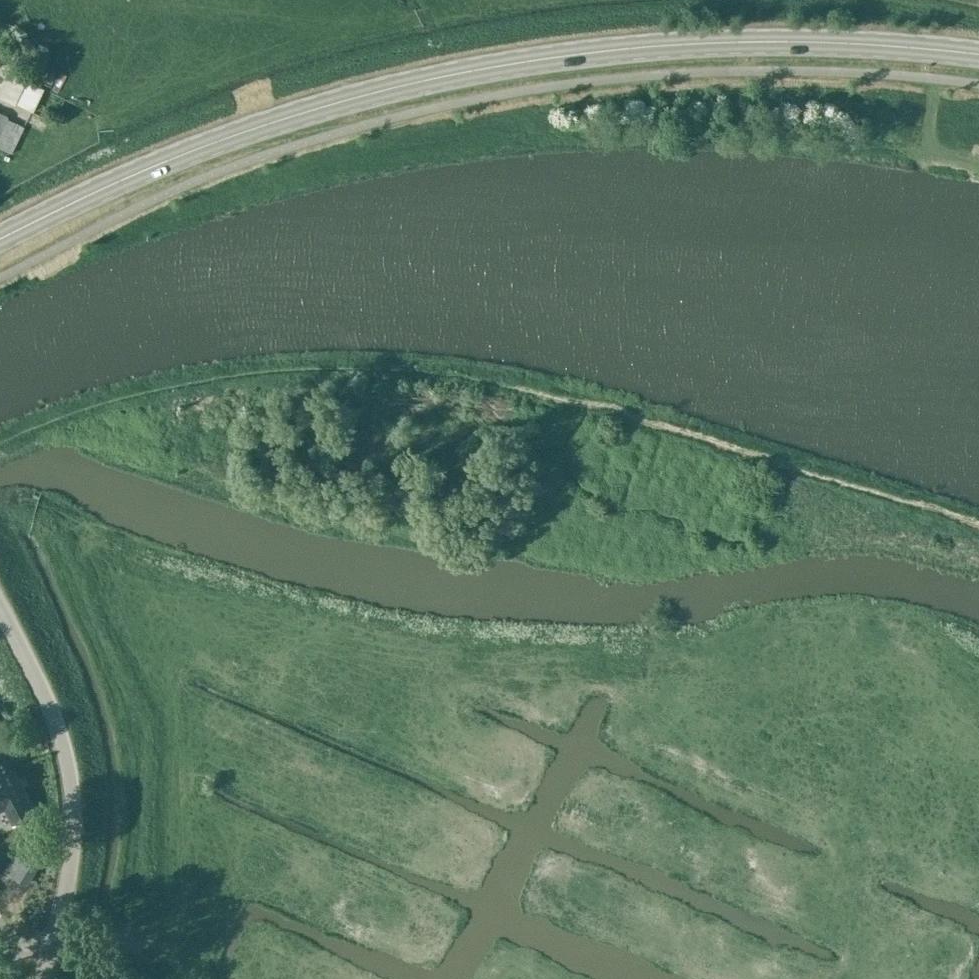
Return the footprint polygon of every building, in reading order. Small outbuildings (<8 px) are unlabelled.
[(0,89),(0,97),(15,103),(26,79),(8,71),(0,89)] [(62,74),(55,90),(64,94),(72,78),(62,74)] [(8,117),(0,113),(0,134),(8,117)] [(12,770),(0,747),(0,776),(12,770)] [(0,776),(0,811),(5,809),(13,825),(35,813),(12,770),(0,776)] [(33,846),(24,858),(38,867),(46,855),(33,846)]
